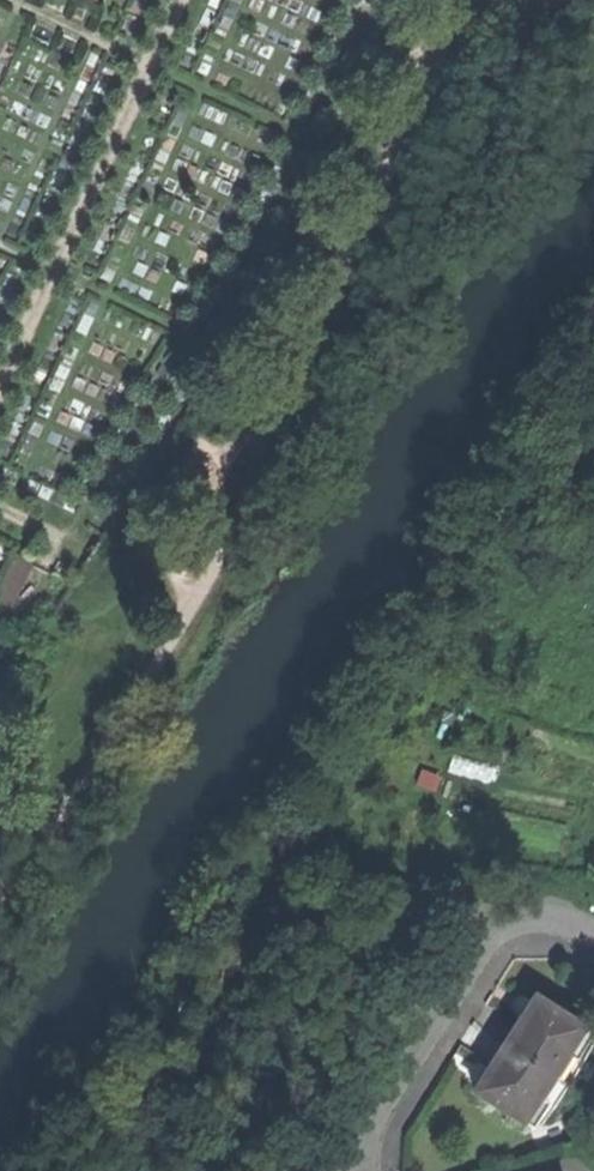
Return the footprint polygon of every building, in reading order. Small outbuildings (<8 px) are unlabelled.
[(0,590),(0,592),(18,601),(37,563),(18,554),(0,590)] [(567,1056),(568,1054),(583,1031),(555,1014),(525,996),(509,1022),(510,1022),(496,1045),(541,1073),(556,1049),(567,1056)] [(529,1093),(541,1073),(496,1045),(485,1064),(484,1063),(476,1075),(467,1090),(525,1125),(540,1102),(540,1100),(529,1093)] [(556,1049),(541,1073),(559,1084),(575,1058),(568,1054),(567,1056),(556,1049)] [(559,1084),(541,1073),(529,1093),(540,1100),(540,1102),(546,1105),(559,1084)]
